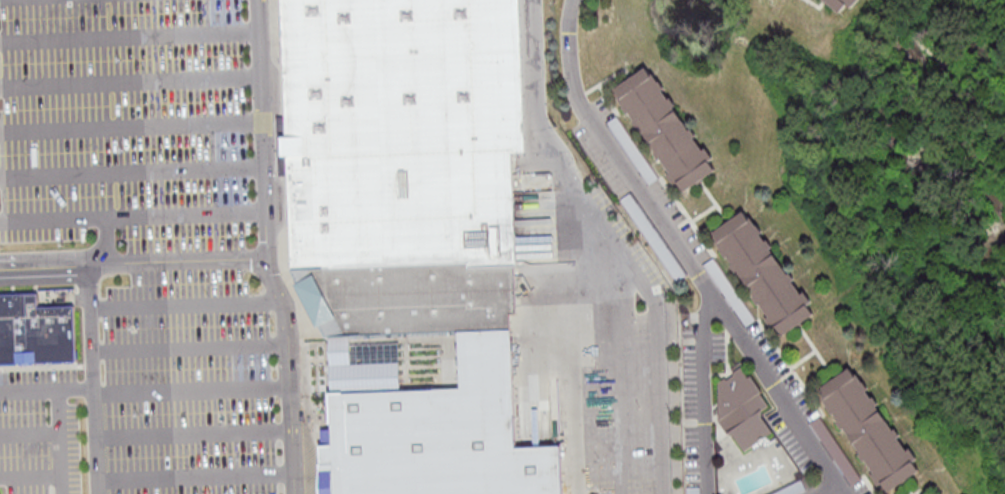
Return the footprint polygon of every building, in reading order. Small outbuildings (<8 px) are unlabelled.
[(286,135),(282,135),(283,155),(287,155),(290,268),(329,335),(511,329),(510,312),(517,311),(512,154),(523,154),(518,0),(282,0),(286,135)] [(840,13),(824,0),(859,0),(851,8),(847,5),(840,13)] [(652,73),(659,83),(660,82),(665,89),(663,90),(669,100),(671,98),(676,105),(674,107),(690,130),(692,129),(697,136),(695,138),(703,150),(707,148),(714,158),(709,161),(716,171),(684,192),(678,183),(674,186),(667,176),(670,174),(661,160),(659,161),(654,154),(656,152),(640,129),(638,130),(633,123),(634,122),(629,113),(627,114),(622,107),(623,106),(617,98),(619,97),(614,89),(645,68),(650,75),(652,73)] [(620,201),(643,233),(654,226),(632,193),(620,201)] [(750,218),(757,227),(758,226),(763,233),(761,235),(767,244),(769,242),(774,250),(772,251),(788,275),(790,273),(795,281),(793,282),(801,295),(805,292),(812,303),(807,306),(814,315),(782,337),(776,327),(772,330),(765,320),(768,318),(759,305),(757,306),(752,298),(753,297),(738,274),(736,275),(730,268),(732,266),(726,258),(725,259),(720,251),(715,243),(717,241),(712,233),(743,212),(748,219),(750,218)] [(643,234),(677,283),(688,275),(654,227),(643,234)] [(78,362),(0,364),(0,295),(40,294),(40,308),(77,307),(78,362)] [(563,445),(515,446),(511,329),(329,335),(331,391),(329,391),(330,424),(332,423),(333,445),(322,445),(323,493),(565,493),(563,445)] [(718,383),(741,368),(749,379),(752,377),(762,392),(761,393),(770,406),(762,411),(762,417),(773,433),(745,452),(734,436),(728,434),(727,435),(718,421),(720,420),(718,383)] [(857,374),(864,383),(865,383),(870,390),(867,391),(874,401),(876,399),(881,407),(878,408),(894,432),(896,431),(901,438),(899,439),(907,452),(910,450),(917,460),(913,463),(919,473),(887,493),(881,484),(876,487),(870,477),(873,475),(864,461),(862,462),(857,454),(859,453),(844,430),(842,431),(837,424),(838,422),(833,414),(831,415),(826,407),(827,407),(822,398),(824,397),(819,389),(850,368),(855,376),(857,374)] [(807,492),(802,480),(773,493),(803,493),(807,492)]
